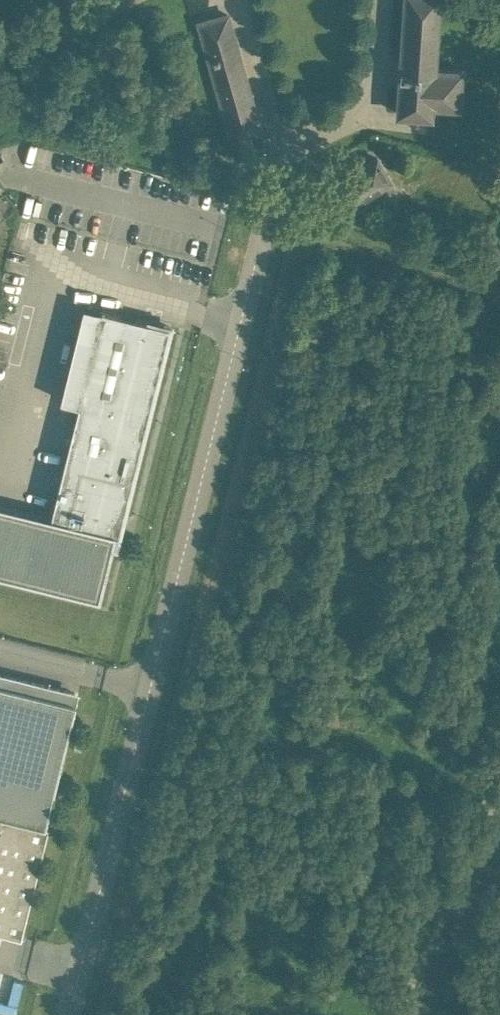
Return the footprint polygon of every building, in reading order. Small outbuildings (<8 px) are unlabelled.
[(439,0),(406,0),(398,111),(432,113),(433,102),(459,104),(462,68),(435,67),(439,0)] [(239,159),(253,155),(246,132),(261,128),(228,13),(200,20),(239,159)] [(387,197),(397,191),(377,156),(341,177),(354,200),(380,185),(387,197)] [(156,381),(70,360),(61,398),(79,402),(51,515),(0,502),(0,571),(102,597),(156,381)] [(57,696),(0,682),(0,930),(2,930),(22,935),(49,824),(46,823),(76,700),(57,696)]
